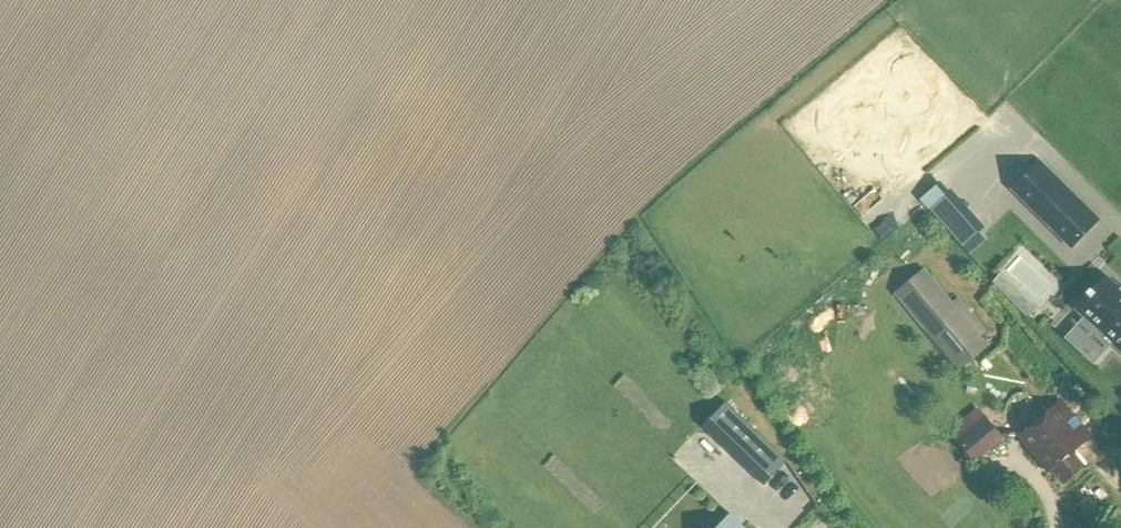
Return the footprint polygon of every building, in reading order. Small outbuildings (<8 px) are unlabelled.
[(1100,221),(1040,160),(1011,189),(1072,249),(1100,221)] [(919,201),(922,204),(931,215),(947,201),(935,187),(919,201)] [(897,293),(959,368),(986,346),(978,337),(983,333),(970,317),(965,321),(924,271),(897,293)] [(1002,274),(993,283),(1001,291),(1010,282),(1002,274)] [(1103,275),(1074,308),(1085,317),(1081,322),(1110,347),(1114,343),(1120,349),(1120,291),(1103,275)] [(725,403),(702,427),(714,438),(764,487),(787,463),(737,415),(725,403)] [(950,434),(975,463),(1004,439),(978,409),(950,434)] [(1051,474),(1052,475),(1061,486),(1082,468),(1073,456),(1076,454),(1050,424),(1022,447),(1048,477),(1051,474)] [(750,495),(719,527),(786,527),(750,495)]
